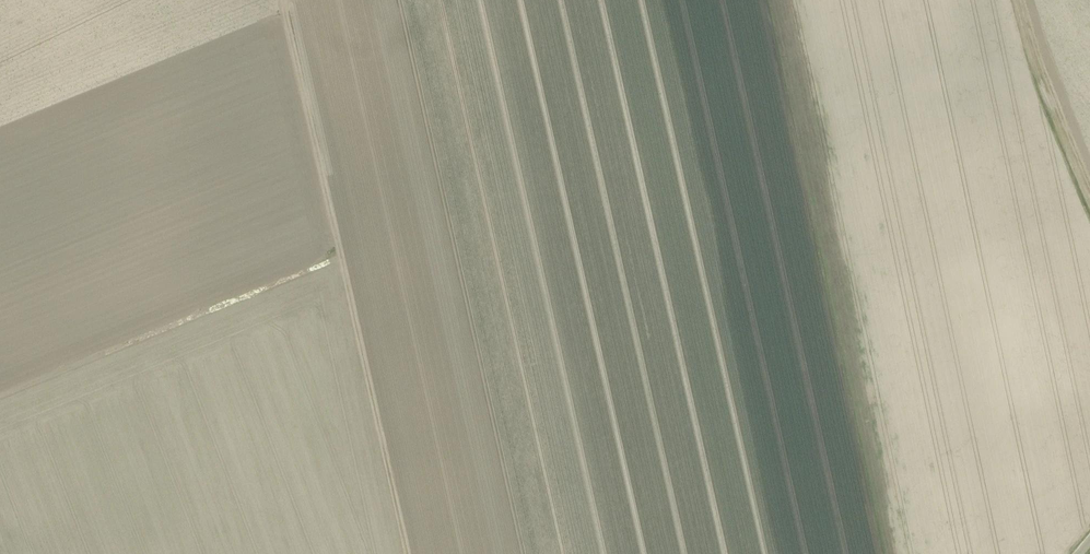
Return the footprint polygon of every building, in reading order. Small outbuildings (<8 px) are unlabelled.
[(1056,547),(1061,545),(1055,529),(1050,531),(1056,547)]
